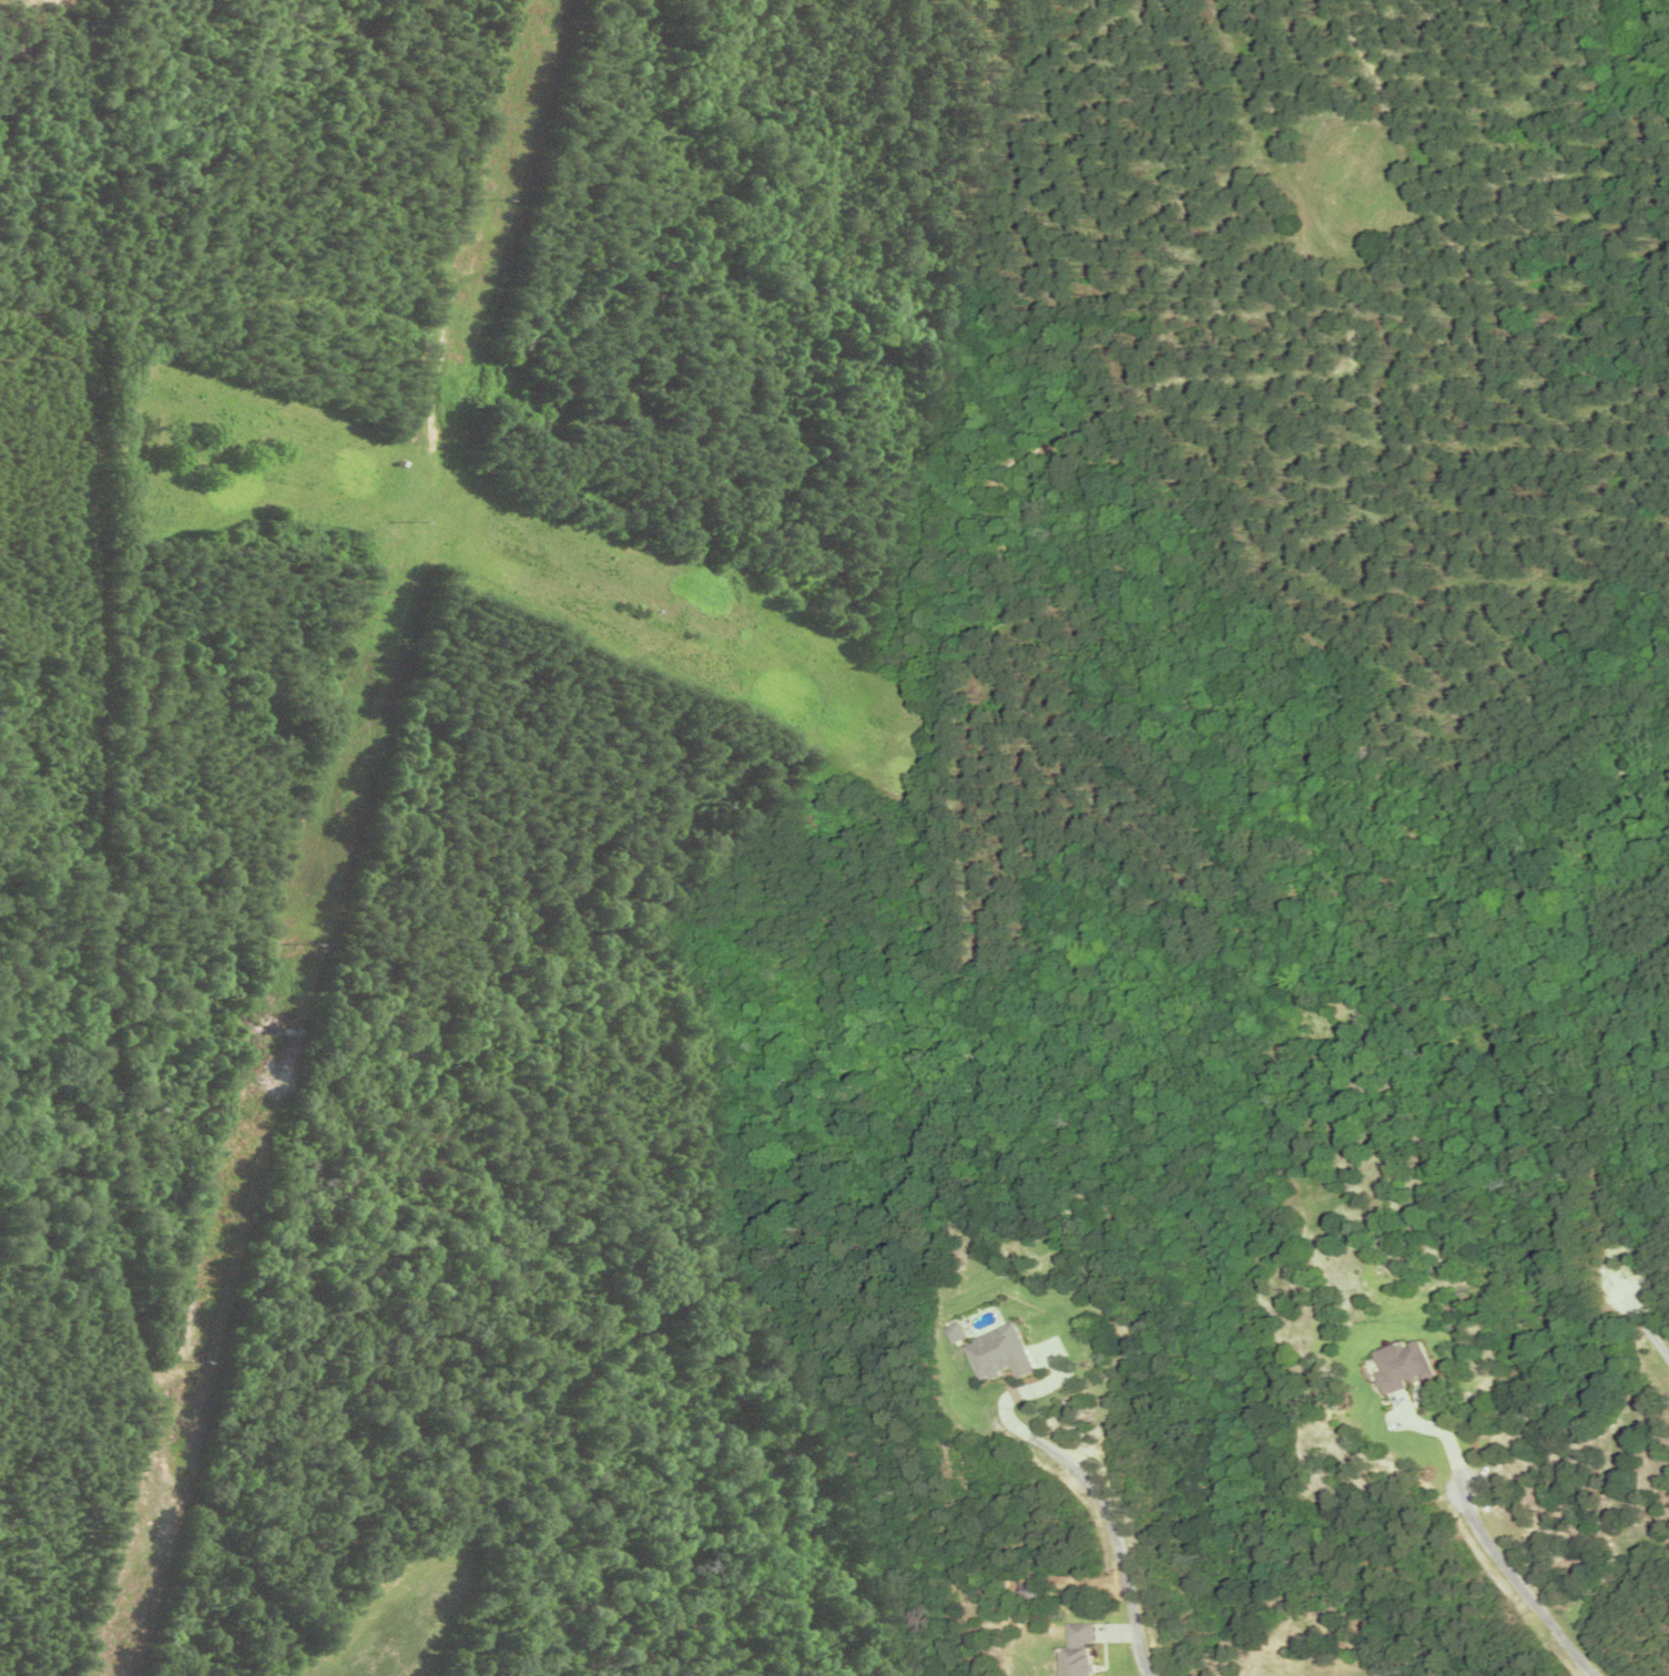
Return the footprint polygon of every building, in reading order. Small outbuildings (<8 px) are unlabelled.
[(1370,1357),(1382,1396),(1432,1380),(1420,1340),(1370,1357)]
